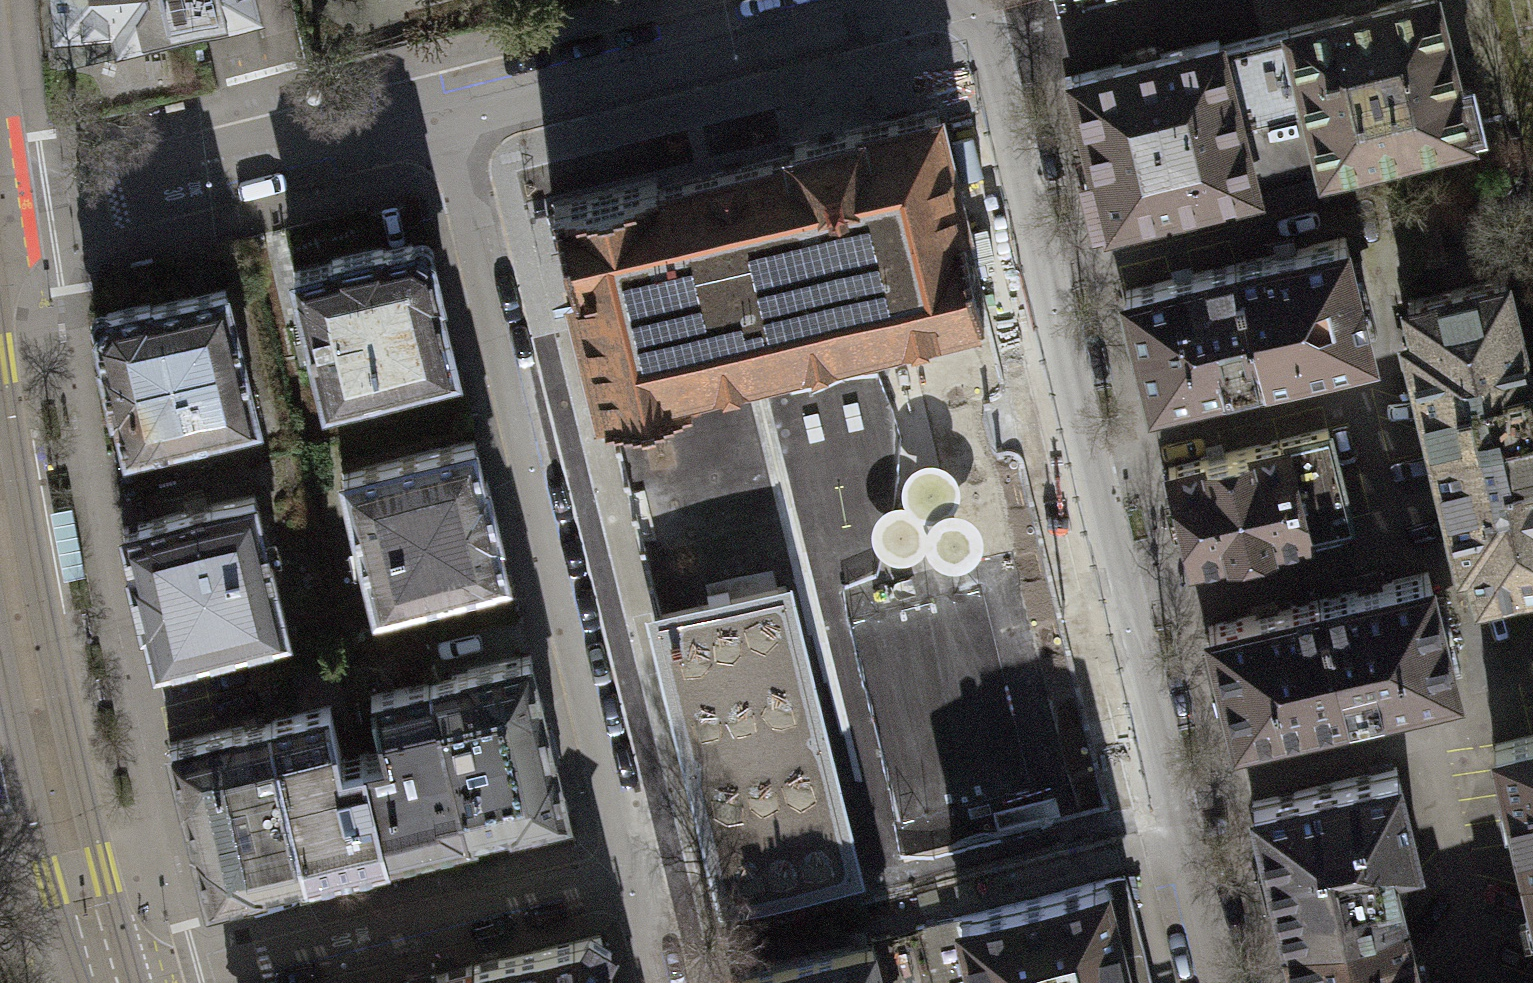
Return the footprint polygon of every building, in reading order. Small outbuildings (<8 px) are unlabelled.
[(58,64),(261,16),(259,0),(51,0),(58,64)] [(1284,28),(1315,160),(1317,167),(1462,134),(1431,0),(1364,0),(1282,19),(1284,28)] [(1248,176),(1315,160),(1284,28),(1212,45),(1211,38),(1065,72),(1100,219),(1249,184),(1248,176)] [(657,176),(551,202),(604,419),(691,398),(687,381),(984,310),(936,109),(792,143),(794,154),(659,186),(657,176)] [(415,234),(288,266),(322,403),(460,368),(429,246),(415,234)] [(1336,237),(1229,263),(1255,371),(1363,344),(1336,237)] [(1143,398),(1255,371),(1229,263),(1116,291),(1143,398)] [(1435,452),(1532,429),(1532,381),(1509,277),(1400,302),(1435,452)] [(250,420),(219,284),(86,315),(117,450),(250,420)] [(1319,429),(1160,465),(1181,555),(1340,519),(1319,429)] [(1435,452),(1470,604),(1532,590),(1532,429),(1435,452)] [(475,436),(340,469),(375,611),(510,577),(475,436)] [(915,462),(908,469),(904,478),(902,488),(904,497),(909,506),(917,512),(926,516),(936,517),(945,514),(953,509),(959,501),(962,491),(962,481),(959,472),(952,464),(944,459),(934,457),(924,458),(915,462)] [(246,491),(115,523),(148,660),(279,628),(246,491)] [(884,507),(877,514),(873,522),(871,532),(873,542),(878,550),(886,557),(895,560),(905,561),(914,558),(922,553),(928,545),(931,535),(931,525),(928,516),(921,508),(913,503),(903,501),(893,502),(884,507)] [(938,510),(931,517),(927,526),(926,535),(927,545),(932,554),(940,560),(949,564),(959,564),(968,562),(976,556),(982,548),(985,539),(985,529),(982,520),(975,512),(967,507),(957,505),(947,506),(938,510)] [(782,577),(777,555),(646,588),(726,904),(856,872),(817,716),(803,661),(796,632),(782,577)] [(1420,571),(1317,595),(1342,705),(1446,681),(1420,571)] [(1226,731),(1342,705),(1317,595),(1201,622),(1226,731)] [(427,675),(465,833),(562,809),(524,652),(427,675)] [(364,753),(388,851),(465,833),(427,675),(370,689),(384,749),(364,753)] [(267,713),(305,871),(388,851),(364,753),(340,759),(325,699),(267,713)] [(267,713),(164,738),(202,896),(305,871),(267,713)] [(1523,876),(1532,873),(1532,734),(1487,745),(1523,876)] [(1251,802),(1288,953),(1424,919),(1387,765),(1251,802)] [(1057,798),(995,814),(999,833),(1062,817),(1057,798)] [(1126,870),(960,911),(962,919),(922,929),(936,982),(1154,982),(1126,870)] [(1532,917),(1532,873),(1523,876),(1532,917)] [(1295,982),(1438,982),(1424,919),(1288,953),(1295,982)] [(734,970),(737,982),(881,982),(869,937),(734,970)] [(598,941),(478,969),(482,982),(610,982),(598,941)] [(478,969),(420,982),(482,982),(478,969)]
